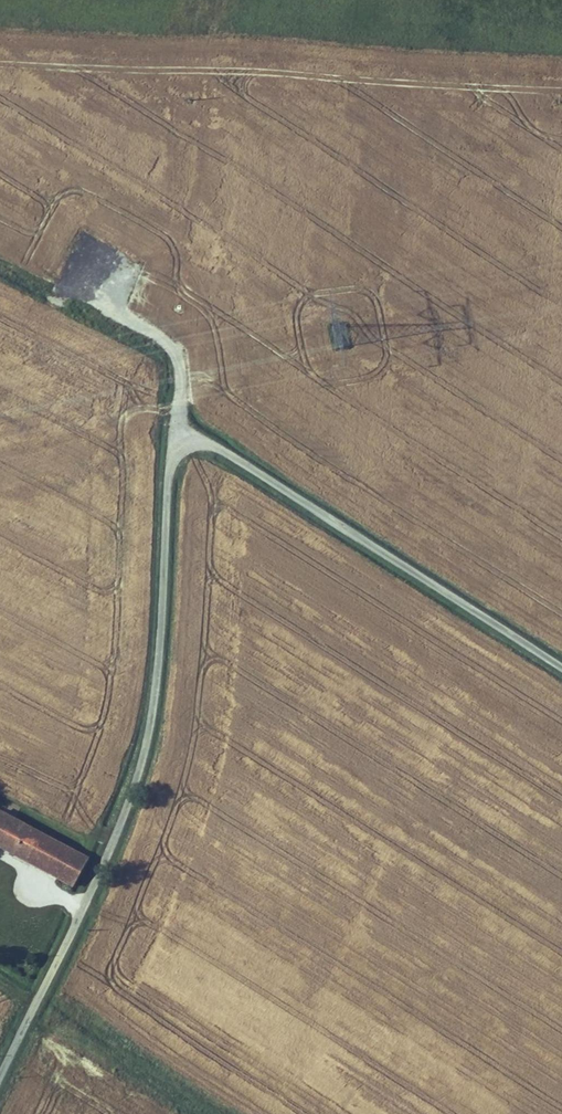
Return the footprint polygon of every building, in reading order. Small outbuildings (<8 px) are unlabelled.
[(43,831),(0,807),(0,842),(28,858),(43,831)] [(82,854),(43,831),(28,858),(70,882),(82,854)]
